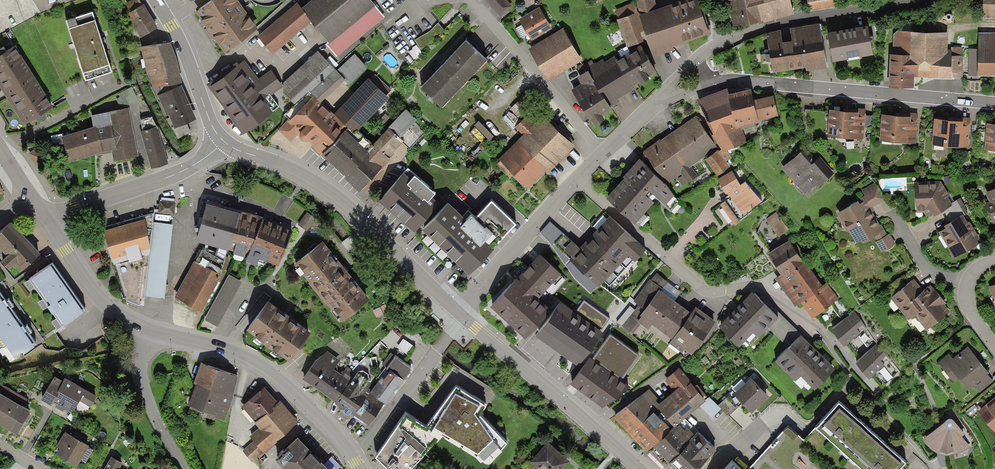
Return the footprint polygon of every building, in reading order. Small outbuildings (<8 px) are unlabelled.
[(142,7),(138,0),(133,0),(125,5),(130,13),(142,7)] [(237,0),(214,0),(195,14),(207,30),(205,31),(211,40),(213,38),(225,54),(259,30),(237,0)] [(301,9),(306,15),(305,16),(311,23),(328,43),(326,45),(337,57),(385,18),(370,0),(312,0),(301,9)] [(512,7),(506,0),(484,0),(500,18),(512,7)] [(654,58),(674,51),(673,48),(712,35),(710,28),(707,29),(697,0),(689,0),(658,10),(655,0),(639,0),(639,1),(637,1),(639,13),(639,17),(644,32),(654,58)] [(723,3),(728,2),(733,28),(793,17),(790,0),(723,0),(723,3)] [(809,12),(841,7),(840,0),(807,0),(809,12)] [(983,20),(994,19),(994,0),(983,0),(983,20)] [(622,8),(615,10),(619,20),(638,13),(634,3),(632,4),(632,2),(622,6),(622,8)] [(301,9),(297,4),(257,37),(273,55),(311,23),(305,16),(306,15),(301,9)] [(141,38),(157,29),(144,6),(142,7),(130,13),(128,15),(141,38)] [(553,29),(539,8),(519,20),(532,42),(553,29)] [(93,13),(65,22),(85,83),(112,74),(110,65),(109,66),(95,22),(96,21),(93,13)] [(619,20),(617,21),(627,49),(644,44),(641,34),(644,32),(639,17),(639,13),(638,13),(619,20)] [(444,31),(438,24),(431,32),(415,41),(423,53),(444,31)] [(781,32),(765,34),(772,74),(806,68),(806,72),(827,68),(819,24),(790,30),(792,43),(783,44),(781,32)] [(868,27),(827,35),(832,63),(873,56),(868,27)] [(563,29),(528,50),(547,82),(582,62),(563,29)] [(948,51),(948,34),(897,32),(893,35),(892,56),(890,56),(888,89),(914,89),(914,78),(928,78),(929,78),(951,79),(951,51),(948,51)] [(979,33),(978,77),(994,77),(994,34),(979,33)] [(421,90),(442,110),(487,63),(466,43),(421,90)] [(170,45),(141,48),(147,77),(153,90),(182,84),(170,45)] [(591,60),(584,65),(610,109),(620,103),(618,100),(634,91),(632,88),(639,84),(641,87),(650,81),(648,79),(656,74),(641,47),(617,60),(615,57),(605,63),(603,60),(596,64),(595,63),(594,64),(591,60)] [(16,48),(0,57),(0,88),(24,127),(53,109),(47,99),(16,48)] [(951,48),(951,51),(951,79),(962,79),(962,48),(951,48)] [(336,72),(318,52),(284,84),(283,93),(295,106),(309,93),(313,97),(320,104),(345,81),(336,72)] [(355,55),(336,72),(345,81),(349,86),(367,68),(355,55)] [(259,80),(244,60),(207,87),(225,110),(223,111),(242,136),(280,108),(271,96),(283,87),(271,71),(259,80)] [(611,111),(610,109),(584,65),(584,64),(576,67),(581,76),(577,78),(581,85),(571,91),(590,123),(591,123),(595,128),(605,121),(602,117),(611,111)] [(368,80),(333,116),(347,130),(352,135),(357,130),(358,131),(389,100),(368,80)] [(174,130),(196,121),(182,87),(158,97),(167,117),(168,117),(174,130)] [(778,117),(773,97),(753,101),(751,90),(727,97),(725,92),(700,102),(713,136),(722,151),(723,154),(727,152),(747,142),(741,129),(759,123),(758,121),(778,117)] [(320,104),(313,97),(290,121),(289,120),(279,130),(291,142),(300,133),(300,134),(300,135),(300,136),(299,137),(299,139),(299,140),(300,142),(301,143),(303,144),(305,144),(306,144),(307,143),(308,143),(309,142),(312,146),(311,147),(322,156),(347,130),(333,116),(320,104)] [(844,112),(830,111),(827,136),(863,140),(866,110),(845,108),(844,112)] [(129,109),(91,117),(93,128),(61,138),(69,163),(111,151),(114,162),(139,157),(129,109)] [(388,128),(389,129),(404,142),(408,147),(423,132),(414,124),(417,121),(406,110),(388,128)] [(550,173),(573,148),(531,110),(515,128),(523,135),(499,161),(500,162),(496,166),(510,179),(512,175),(529,191),(547,171),(550,173)] [(897,117),(882,116),(880,141),(916,144),(918,114),(897,112),(897,117)] [(696,117),(669,135),(691,167),(718,148),(696,117)] [(934,119),(932,145),(968,148),(970,118),(949,117),(948,120),(934,119)] [(494,137),(478,122),(474,127),(489,142),(494,137)] [(985,150),(994,151),(994,125),(987,124),(985,150)] [(158,128),(141,132),(151,169),(168,165),(158,128)] [(346,178),(345,180),(359,194),(390,161),(388,159),(404,142),(389,129),(373,146),(372,146),(374,148),(346,178)] [(347,130),(322,156),(343,177),(344,176),(346,178),(374,148),(372,146),(373,146),(358,131),(357,130),(352,135),(347,130)] [(698,176),(691,167),(669,135),(661,141),(660,140),(642,153),(665,186),(681,174),(682,176),(687,182),(688,184),(698,176)] [(717,151),(705,160),(717,177),(730,168),(726,162),(732,158),(727,152),(723,154),(722,151),(718,153),(717,151)] [(835,174),(820,158),(813,164),(803,152),(782,169),(805,195),(816,186),(818,189),(835,174)] [(675,196),(638,162),(623,178),(625,180),(606,200),(634,226),(654,204),(652,202),(656,197),(665,206),(675,196)] [(732,172),(717,180),(726,196),(728,194),(740,187),(732,172)] [(404,175),(379,203),(415,234),(439,206),(432,200),(435,196),(415,178),(411,182),(404,175)] [(687,182),(682,176),(677,180),(682,186),(687,182)] [(941,182),(915,182),(916,213),(924,213),(927,218),(933,215),(935,218),(944,212),(953,206),(951,204),(954,202),(950,195),(949,195),(941,182)] [(762,203),(745,184),(740,187),(728,194),(731,198),(720,206),(735,228),(740,224),(738,221),(762,203)] [(865,196),(872,208),(884,201),(874,184),(862,191),(865,196)] [(985,194),(989,202),(984,204),(993,225),(994,224),(994,189),(985,194)] [(863,200),(837,215),(847,233),(849,232),(857,244),(862,242),(864,245),(875,239),(877,242),(887,235),(872,208),(865,196),(862,198),(863,200)] [(944,212),(950,223),(963,215),(967,213),(960,199),(954,202),(951,204),(953,206),(944,212)] [(176,203),(160,201),(158,213),(174,216),(176,203)] [(229,251),(242,211),(207,201),(196,244),(229,251)] [(461,218),(448,206),(423,233),(470,277),(517,227),(491,203),(476,219),(468,211),(461,218)] [(263,219),(242,211),(229,251),(234,253),(233,255),(245,259),(246,255),(248,255),(263,219)] [(778,212),(766,219),(778,238),(790,230),(778,212)] [(11,215),(0,225),(0,243),(6,250),(1,254),(9,263),(14,259),(20,266),(41,247),(11,215)] [(967,223),(963,215),(950,223),(944,227),(945,229),(938,233),(948,249),(947,249),(954,260),(979,245),(977,242),(980,240),(969,222),(967,223)] [(589,240),(618,268),(627,257),(634,264),(646,252),(637,244),(638,243),(610,217),(589,240)] [(294,231),(263,219),(248,255),(246,262),(257,267),(259,261),(267,264),(268,262),(279,267),(294,231)] [(145,221),(104,232),(114,268),(149,256),(150,244),(145,221)] [(173,226),(153,223),(150,244),(149,256),(144,296),(164,299),(173,226)] [(889,234),(887,235),(877,242),(876,243),(882,253),(896,244),(889,234)] [(599,288),(618,268),(589,240),(580,249),(572,242),(564,251),(571,258),(569,260),(599,288)] [(323,242),(293,266),(340,324),(369,301),(323,242)] [(790,243),(768,257),(781,276),(775,279),(795,308),(801,304),(823,287),(804,261),(803,263),(790,243)] [(52,257),(51,256),(32,269),(33,271),(29,274),(24,278),(30,285),(34,282),(43,294),(38,298),(43,305),(48,302),(56,314),(52,317),(56,323),(86,303),(53,256),(52,257)] [(144,296),(149,256),(114,268),(126,303),(144,306),(144,296)] [(539,256),(491,309),(525,341),(551,312),(538,301),(561,276),(539,256)] [(175,298),(202,313),(222,277),(194,262),(175,298)] [(638,306),(644,311),(659,291),(661,293),(668,284),(656,274),(633,302),(638,306)] [(242,282),(229,275),(203,320),(216,328),(242,282)] [(930,286),(924,290),(914,279),(890,299),(908,321),(915,317),(926,332),(950,312),(944,305),(946,304),(935,290),(934,291),(930,286)] [(823,287),(801,304),(813,319),(839,300),(827,284),(823,287)] [(18,312),(11,302),(13,300),(9,294),(6,295),(0,286),(0,325),(18,312)] [(661,293),(659,291),(644,311),(640,317),(641,318),(638,323),(641,325),(648,331),(649,330),(669,344),(691,315),(661,293)] [(778,319),(753,294),(719,329),(739,349),(753,335),(758,339),(778,319)] [(267,303),(245,333),(289,365),(311,336),(267,303)] [(601,337),(558,306),(537,335),(580,366),(601,337)] [(640,317),(644,311),(638,306),(621,326),(632,335),(641,325),(638,323),(641,318),(640,317)] [(716,323),(696,308),(691,315),(669,344),(682,354),(684,351),(691,356),(716,323)] [(0,325),(0,338),(12,356),(37,338),(29,328),(32,326),(27,320),(25,322),(18,312),(0,325)] [(867,328),(854,312),(832,332),(844,349),(867,328)] [(639,357),(611,336),(592,361),(591,359),(570,386),(602,410),(616,403),(630,389),(621,383),(639,357)] [(836,370),(801,337),(776,363),(796,383),(801,378),(815,392),(836,370)] [(891,359),(877,344),(856,365),(869,381),(891,359)] [(340,357),(327,348),(302,375),(335,398),(355,371),(346,365),(342,371),(333,366),(340,357)] [(990,375),(968,348),(953,359),(950,354),(938,364),(953,383),(958,379),(968,392),(974,387),(988,376),(990,375)] [(375,382),(370,388),(385,399),(387,400),(395,389),(394,388),(403,375),(404,376),(412,365),(396,353),(395,353),(391,350),(382,362),(386,365),(378,375),(379,376),(375,382)] [(231,367),(201,358),(188,401),(204,406),(202,412),(214,416),(214,415),(225,418),(239,372),(230,369),(231,367)] [(696,387),(679,368),(663,383),(673,394),(662,403),(649,390),(614,419),(646,454),(648,452),(685,420),(701,407),(706,403),(705,401),(703,399),(706,396),(697,386),(696,387)] [(355,371),(335,398),(336,399),(335,400),(344,406),(343,408),(343,412),(347,414),(350,413),(353,410),(356,412),(353,415),(365,423),(369,421),(385,399),(370,388),(375,382),(356,370),(355,371)] [(63,376),(55,371),(40,396),(51,402),(53,399),(72,410),(80,398),(90,404),(97,392),(86,386),(86,385),(65,372),(63,376)] [(994,382),(988,376),(974,387),(980,394),(994,382)] [(486,397),(456,378),(426,419),(440,428),(442,427),(489,455),(507,435),(479,407),(486,397)] [(752,379),(733,396),(751,415),(769,398),(752,379)] [(278,398),(264,383),(241,403),(260,425),(250,433),(254,438),(264,450),(274,442),(273,440),(299,418),(280,396),(278,398)] [(0,388),(0,420),(17,430),(31,405),(0,388)] [(978,408),(994,430),(994,394),(978,408)] [(709,398),(705,401),(706,403),(701,407),(712,418),(721,410),(709,398)] [(815,425),(849,456),(873,429),(840,399),(815,425)] [(406,405),(375,449),(396,468),(403,468),(440,428),(426,419),(406,405)] [(685,420),(648,452),(665,468),(669,465),(698,434),(699,433),(685,420)] [(966,435),(955,424),(955,423),(954,422),(954,421),(953,421),(952,420),(950,420),(949,420),(948,420),(947,420),(946,421),(944,422),(922,440),(927,446),(932,451),(939,454),(947,456),(955,455),(961,452),(970,446),(963,437),(966,435)] [(799,431),(788,421),(783,427),(794,437),(799,431)] [(89,441),(65,428),(56,443),(59,445),(56,451),(77,463),(89,441)] [(873,429),(849,456),(864,468),(899,468),(908,460),(873,429)] [(298,430),(275,452),(290,467),(288,468),(335,468),(298,430)] [(698,434),(669,465),(674,468),(701,468),(717,452),(698,434)] [(529,457),(543,468),(559,468),(570,456),(548,436),(529,457)] [(264,450),(254,438),(242,449),(252,460),(264,450)] [(119,466),(123,460),(111,453),(105,464),(106,464),(103,468),(124,468),(119,466)] [(732,460),(724,468),(741,468),(732,460)]
